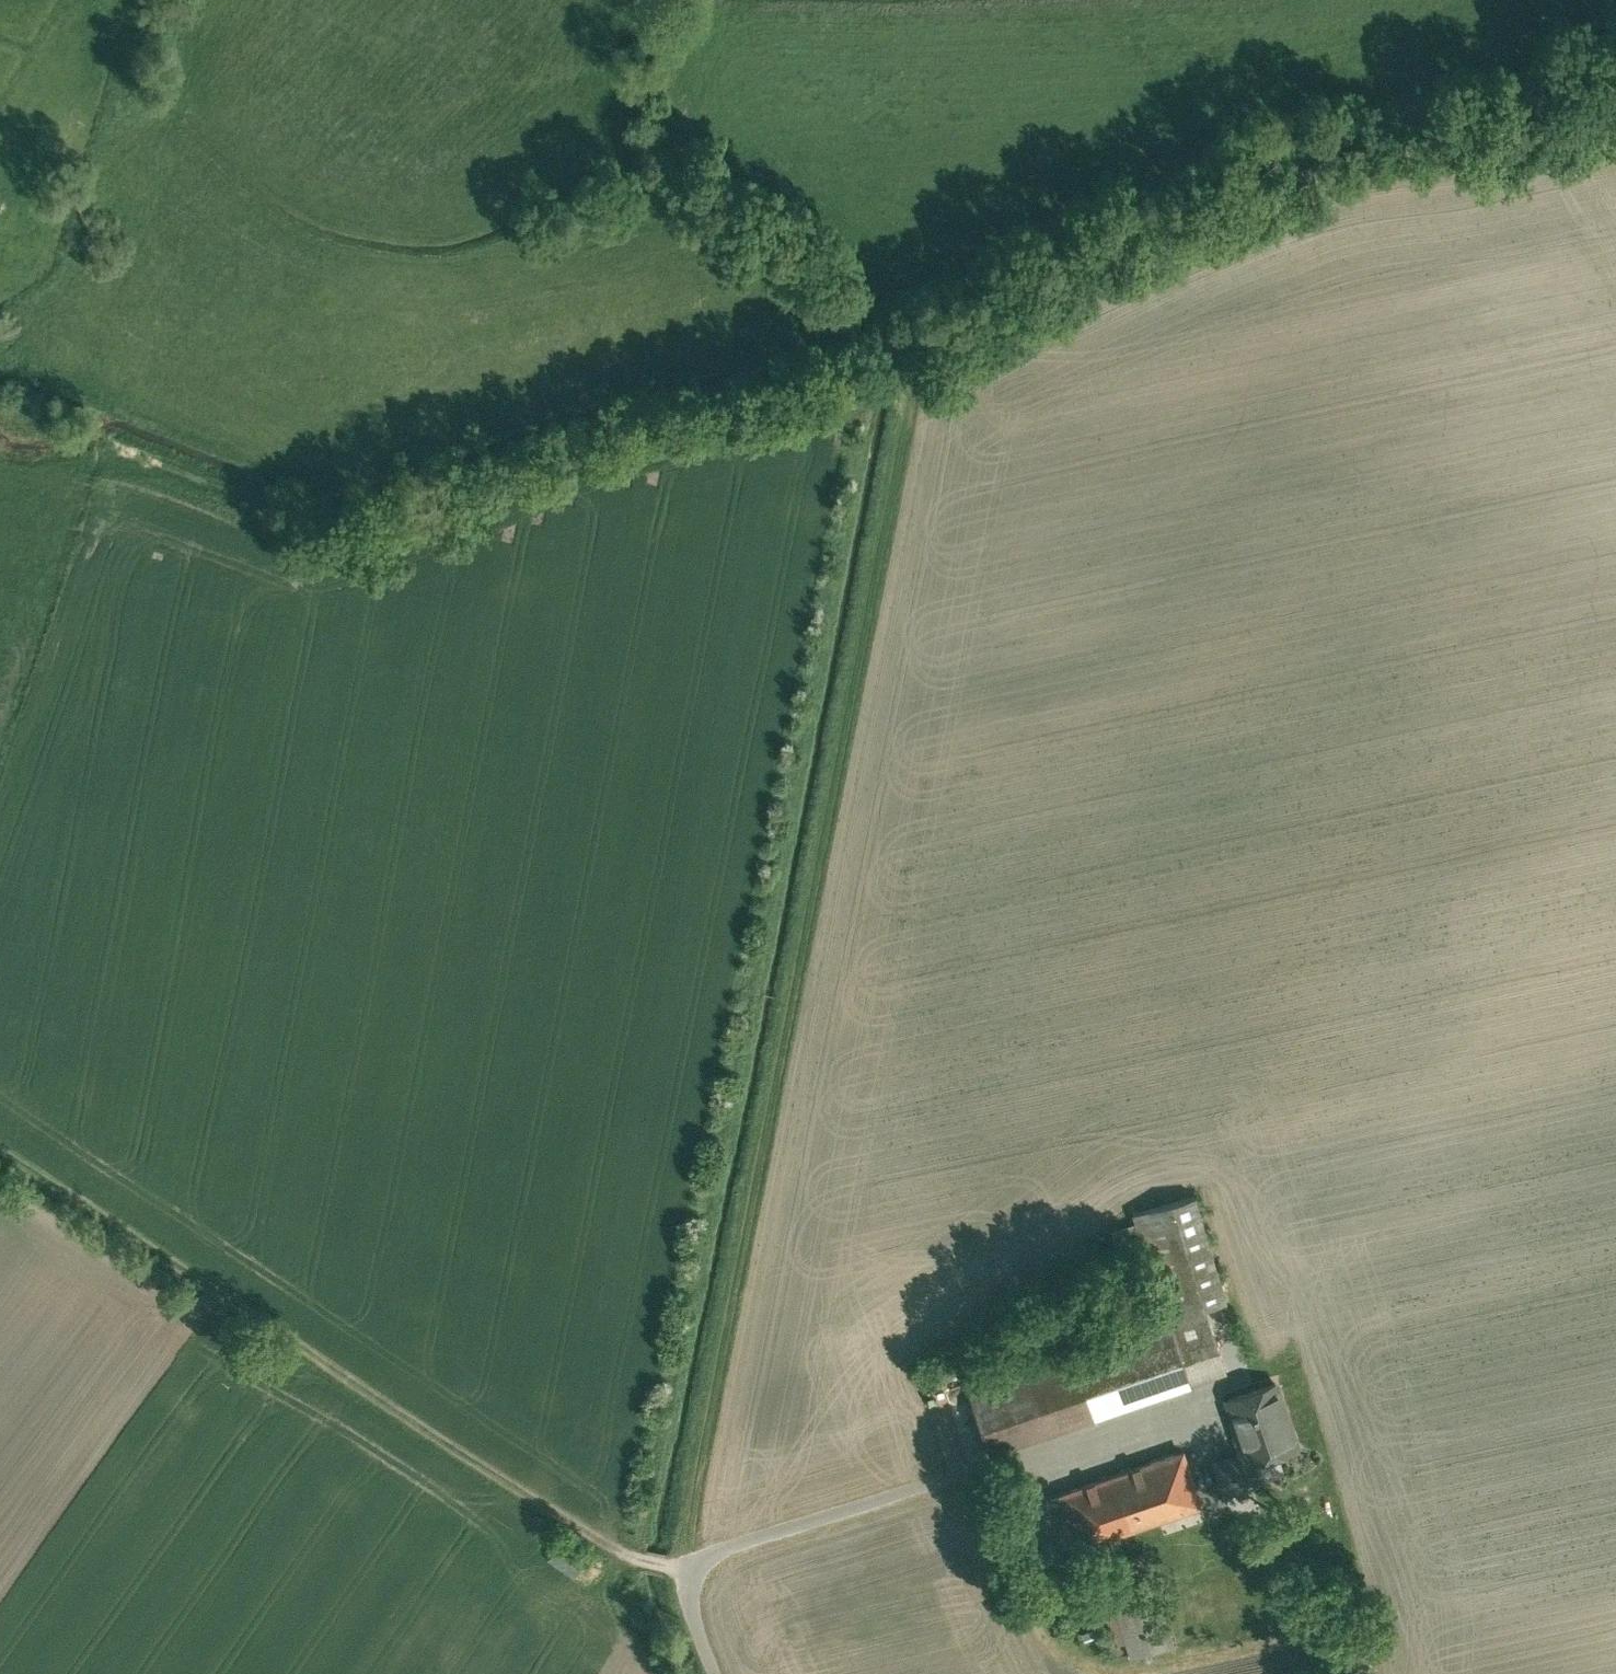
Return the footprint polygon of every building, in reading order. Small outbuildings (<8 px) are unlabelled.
[(1228,1307),(1193,1197),(1134,1215),(1145,1250),(1167,1319),(1169,1326),(1228,1307)] [(964,1382),(986,1453),(1189,1389),(1169,1326),(1167,1319),(982,1377),(964,1382)] [(1220,1348),(1196,1353),(1201,1378),(1225,1372),(1220,1348)] [(1265,1385),(1217,1401),(1234,1454),(1208,1462),(1220,1499),(1292,1477),(1299,1461),(1277,1390),(1265,1385)] [(1203,1509),(1183,1452),(1059,1493),(1079,1550),(1203,1509)] [(1155,1592),(1111,1607),(1128,1659),(1172,1644),(1155,1592)]
